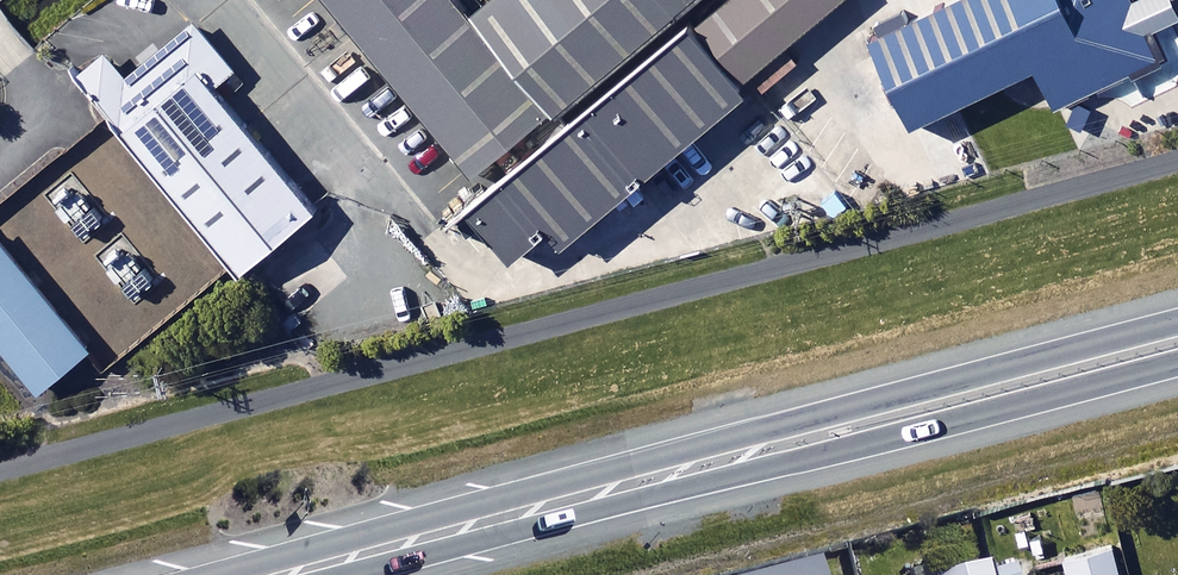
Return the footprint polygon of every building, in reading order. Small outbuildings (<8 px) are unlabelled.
[(567,126),(475,16),(462,0),(316,0),(480,198),(567,126)] [(475,16),(567,126),(721,0),(494,0),(475,16)] [(484,214),(538,279),(754,101),(743,88),(850,0),(745,0),(484,214)] [(877,42),(916,128),(959,109),(1006,88),(1034,76),(1048,108),(1051,113),(1061,108),(1137,74),(1104,0),(971,0),(877,42)] [(331,221),(188,47),(117,106),(245,261),(260,279),(331,221)] [(4,244),(0,247),(0,337),(55,406),(103,368),(4,244)] [(1118,545),(1066,558),(1071,574),(1125,574),(1118,545)]
